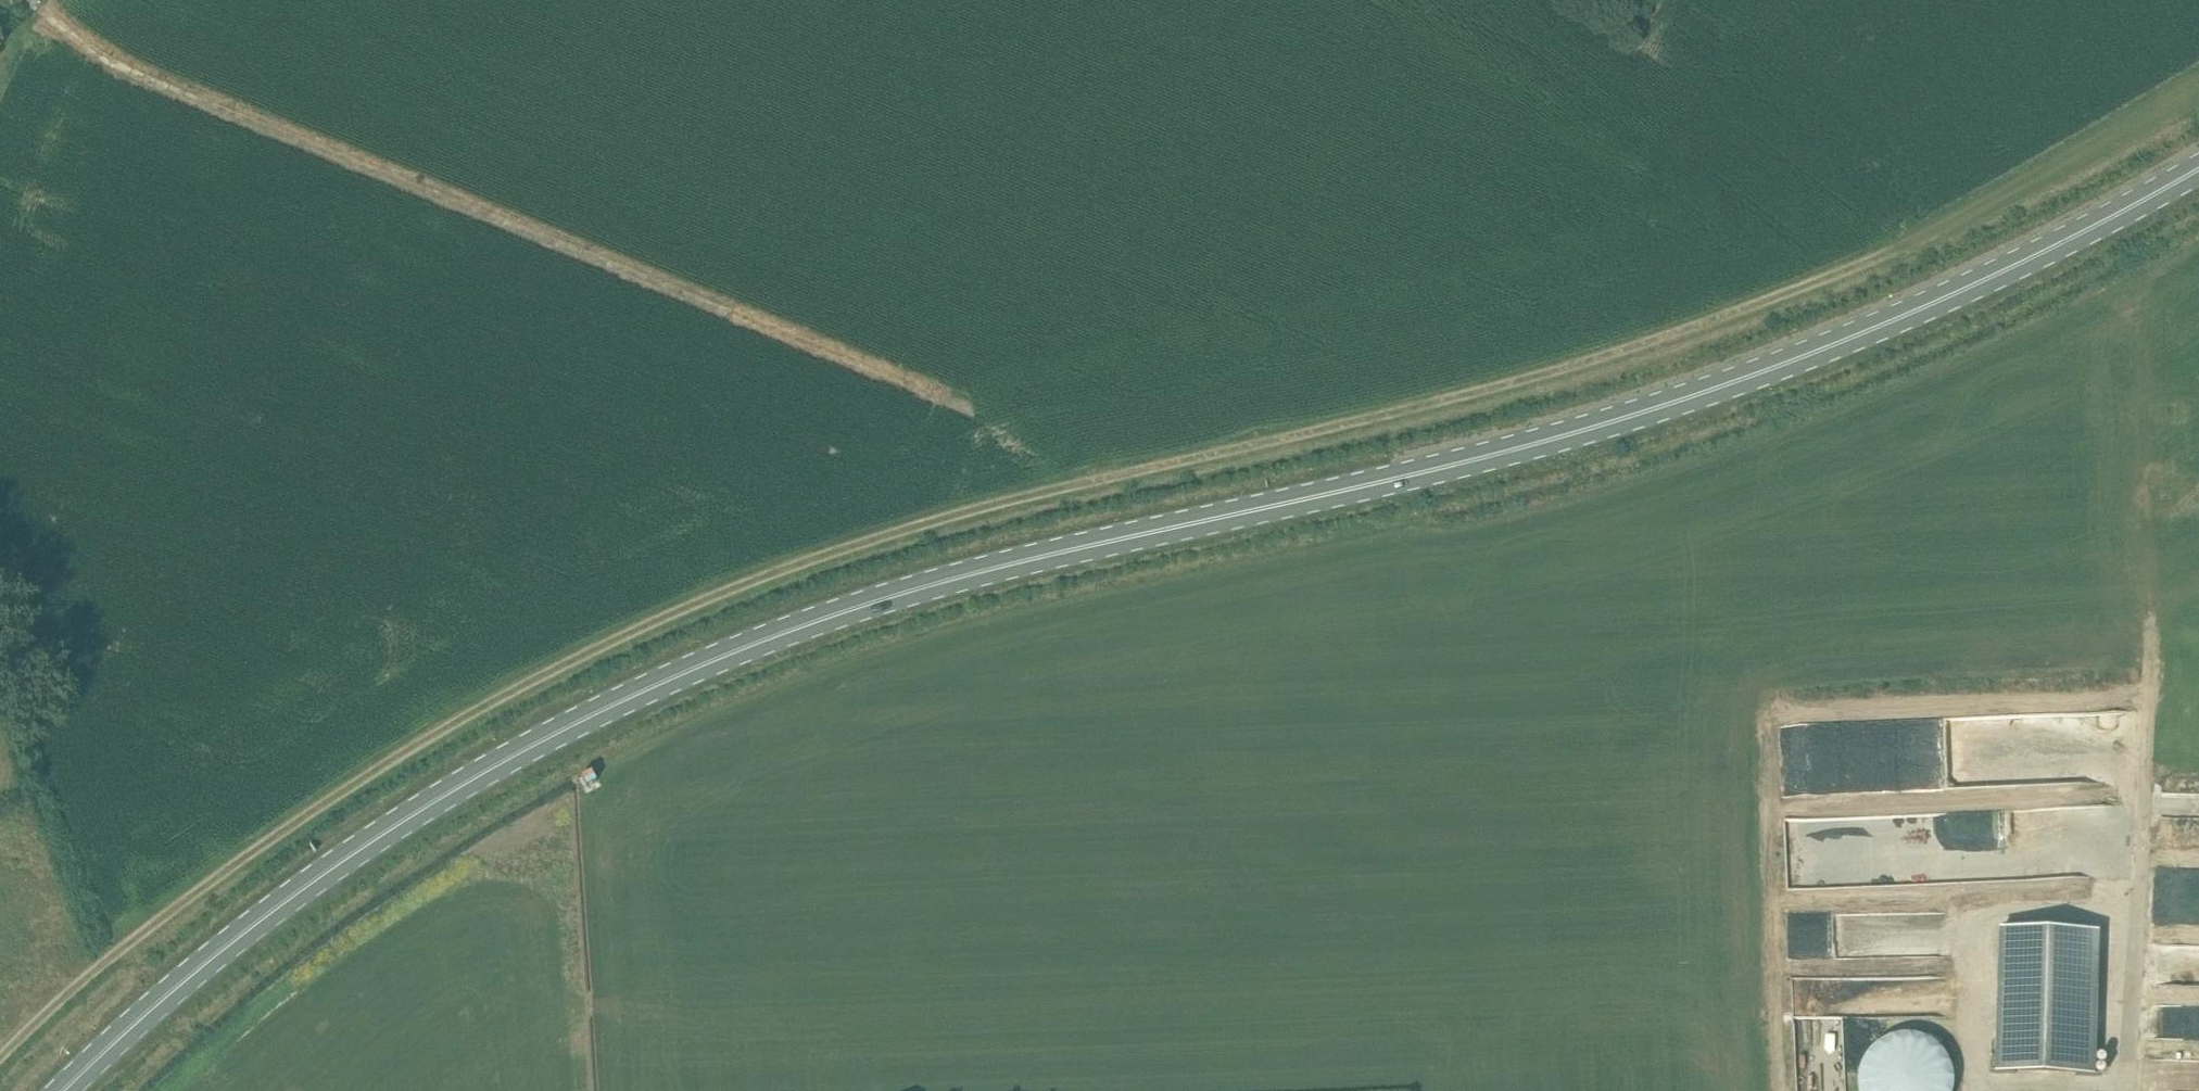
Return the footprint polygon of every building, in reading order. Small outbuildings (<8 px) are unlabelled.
[(2104,934),(2004,931),(1999,1075),(2099,1078),(2104,934)] [(1862,1090),(1945,1090),(1950,1039),(1867,1032),(1862,1090)]
